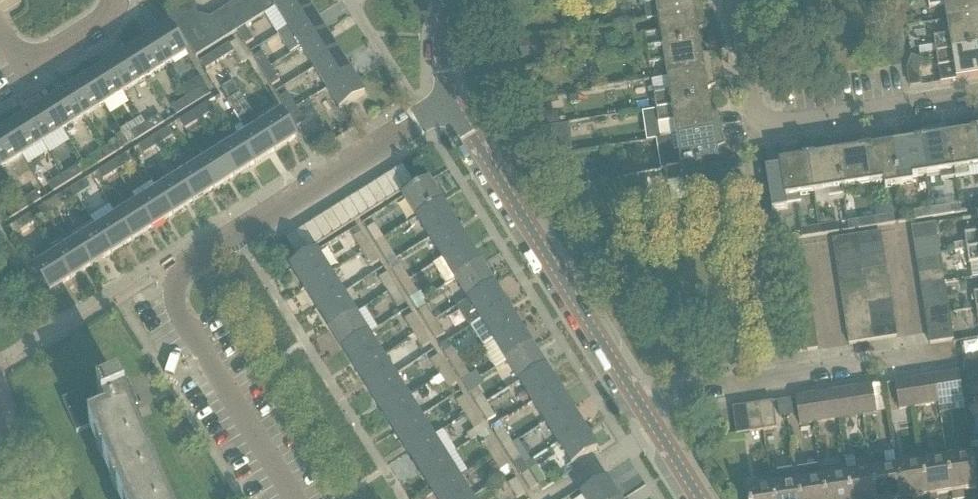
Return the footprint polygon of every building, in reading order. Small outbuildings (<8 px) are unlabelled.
[(255,21),(242,0),(240,0),(231,6),(245,27),(255,21)] [(265,14),(256,0),(242,0),(255,21),(265,14)] [(275,8),(275,7),(270,0),(256,0),(265,14),(275,8)] [(287,28),(313,12),(312,12),(304,0),(287,0),(285,1),(275,7),(275,8),(287,28)] [(640,6),(644,6),(646,21),(658,19),(704,12),(702,0),(639,0),(640,6)] [(947,22),(977,17),(977,0),(928,0),(929,10),(945,7),(947,22)] [(170,7),(172,19),(198,16),(196,3),(170,7)] [(237,32),(245,27),(231,6),(221,12),(235,34),(237,32)] [(225,40),(235,34),(221,12),(211,19),(225,40)] [(287,28),(300,49),(326,33),(326,32),(325,33),(312,14),(314,13),(313,12),(287,28)] [(645,36),(647,51),(699,43),(698,31),(707,27),(704,12),(658,19),(660,33),(645,36)] [(196,58),(225,40),(211,19),(198,16),(172,19),(196,58)] [(936,54),(977,47),(977,17),(947,22),(949,37),(934,39),(936,54)] [(245,27),(237,32),(245,45),(253,40),(245,27)] [(171,28),(150,41),(166,67),(187,54),(171,28)] [(300,49),(313,69),(339,53),(337,53),(325,34),(326,33),(300,49)] [(540,40),(519,43),(520,59),(532,58),(542,57),(540,40)] [(150,41),(129,54),(145,80),(166,67),(150,41)] [(665,63),(667,78),(713,71),(711,55),(701,55),(699,43),(647,51),(649,66),(665,63)] [(229,44),(215,53),(220,61),(234,52),(229,45),(229,44)] [(936,54),(941,84),(977,78),(977,47),(936,54)] [(215,53),(201,62),(206,70),(220,61),(215,53)] [(254,58),(263,72),(271,67),(262,53),(254,58)] [(313,69),(326,90),(352,74),(351,73),(350,74),(338,55),(339,54),(339,53),(313,69)] [(129,54),(109,67),(125,92),(145,80),(129,54)] [(109,67),(88,80),(104,106),(125,92),(109,67)] [(271,67),(263,72),(272,87),(280,82),(271,67)] [(654,95),(656,110),(709,102),(707,90),(716,86),(713,71),(667,78),(670,93),(654,95)] [(510,72),(500,76),(502,83),(503,85),(513,82),(510,72)] [(352,74),(326,90),(339,111),(365,95),(364,94),(363,95),(351,75),(352,74)] [(916,76),(909,78),(911,88),(918,87),(916,76)] [(670,93),(667,78),(652,81),(654,95),(670,93)] [(88,80),(67,93),(83,118),(104,106),(88,80)] [(201,89),(186,99),(191,107),(206,98),(201,89)] [(67,93),(47,106),(63,131),(83,118),(67,93)] [(240,94),(227,102),(247,135),(240,139),(256,165),(256,164),(275,152),(276,153),(260,127),(240,94)] [(279,99),(289,114),(297,109),(288,94),(279,99)] [(191,107),(186,99),(172,107),(177,116),(191,107)] [(661,140),(677,137),(722,130),(720,115),(711,114),(709,102),(656,110),(661,140)] [(208,104),(194,113),(199,121),(214,112),(208,104)] [(47,106),(26,119),(42,144),(63,131),(47,106)] [(297,109),(289,114),(297,128),(306,123),(297,109)] [(656,141),(661,140),(656,110),(642,112),(646,142),(656,141)] [(199,121),(194,113),(180,122),(185,130),(199,121)] [(281,113),(260,127),(276,153),(277,152),(276,151),(296,139),(296,140),(297,139),(287,122),(281,113)] [(543,114),(527,116),(529,129),(549,125),(547,116),(543,114)] [(160,115),(145,124),(150,133),(165,123),(160,115)] [(141,118),(120,131),(129,146),(136,141),(150,133),(145,124),(141,118)] [(26,119),(6,132),(22,157),(42,144),(26,119)] [(167,129),(153,138),(158,146),(173,137),(167,129)] [(661,140),(656,141),(660,170),(665,169),(718,161),(716,150),(725,145),(722,130),(677,137),(661,140)] [(949,137),(955,177),(971,175),(970,169),(977,168),(977,140),(977,131),(970,131),(971,134),(949,137)] [(0,135),(0,168),(1,170),(22,157),(6,132),(0,135)] [(927,138),(920,139),(926,176),(942,173),(943,179),(955,177),(949,137),(927,140),(927,138)] [(158,146),(153,138),(139,147),(144,155),(158,146)] [(240,139),(219,152),(235,178),(236,178),(235,177),(255,164),(256,165),(240,139)] [(914,143),(893,146),(899,186),(914,184),(913,178),(926,176),(920,139),(914,140),(914,143)] [(118,141),(103,151),(108,159),(123,150),(118,141)] [(871,147),(864,148),(870,185),(885,182),(886,188),(899,186),(893,146),(871,149),(871,147)] [(858,151),(837,154),(843,195),(858,193),(857,187),(870,185),(864,148),(858,149),(858,151)] [(108,159),(103,151),(89,159),(94,168),(108,159)] [(219,152),(199,165),(215,191),(215,189),(234,177),(235,178),(219,152)] [(814,156),(808,157),(814,193),(829,191),(830,197),(843,195),(837,154),(815,158),(814,156)] [(126,155),(112,164),(117,172),(131,163),(126,155)] [(814,193),(808,157),(802,158),(802,160),(780,163),(780,167),(766,169),(772,212),(788,209),(787,204),(801,202),(800,196),(814,193)] [(718,161),(665,169),(668,185),(671,202),(686,199),(686,197),(732,190),(729,174),(720,173),(718,161)] [(117,172),(112,164),(98,173),(103,181),(117,172)] [(572,164),(559,166),(563,188),(576,186),(572,164)] [(199,165),(178,178),(194,204),(195,203),(194,202),(214,190),(215,191),(199,165)] [(403,166),(394,171),(406,190),(415,184),(403,166)] [(77,167),(62,177),(67,185),(82,176),(77,167)] [(397,195),(406,190),(394,171),(385,177),(397,195)] [(67,185),(62,177),(48,185),(53,194),(67,185)] [(388,201),(397,195),(385,177),(376,182),(388,201)] [(178,178),(157,191),(174,217),(174,216),(173,215),(193,203),(194,204),(178,178)] [(85,181),(71,190),(76,198),(90,189),(85,181)] [(388,201),(376,182),(367,188),(379,207),(388,201)] [(406,199),(419,219),(443,203),(441,204),(429,184),(431,183),(430,182),(404,198),(405,200),(406,199)] [(370,212),(379,207),(367,188),(358,194),(370,212)] [(76,198),(71,190),(57,199),(62,207),(76,198)] [(157,191),(137,204),(153,229),(154,229),(153,228),(172,216),(173,217),(174,217),(157,191)] [(36,193),(21,202),(27,210),(41,201),(36,193)] [(361,218),(370,212),(358,194),(349,199),(361,218)] [(352,224),(361,218),(349,199),(340,205),(352,224)] [(27,210),(21,202),(7,211),(12,219),(27,210)] [(969,204),(971,212),(977,211),(977,202),(969,204)] [(419,219),(431,239),(456,224),(455,223),(454,224),(442,205),(443,204),(443,203),(419,219)] [(137,204),(116,216),(133,242),(133,241),(152,229),(153,230),(153,229),(137,204)] [(109,205),(89,218),(96,229),(112,255),(113,255),(112,254),(131,242),(132,243),(133,242),(116,216),(109,205)] [(343,229),(352,224),(340,205),(331,211),(343,229)] [(44,206),(30,215),(35,223),(49,214),(44,206)] [(948,206),(931,209),(933,218),(950,215),(948,206)] [(931,209),(913,212),(914,221),(933,218),(931,209)] [(334,235),(343,229),(331,211),(322,216),(334,235)] [(35,223),(30,215),(16,225),(21,233),(35,223)] [(894,215),(875,218),(877,228),(895,224),(894,215)] [(325,240),(334,235),(322,216),(313,222),(325,240)] [(877,228),(875,218),(856,222),(856,220),(847,222),(849,232),(877,228)] [(778,220),(761,223),(764,243),(782,241),(778,220)] [(316,246),(325,240),(313,222),(304,228),(316,246)] [(431,239),(444,260),(469,244),(468,244),(467,245),(455,225),(456,224),(431,239)] [(911,228),(913,239),(937,236),(935,224),(911,228)] [(367,230),(366,230),(375,245),(376,244),(384,239),(375,225),(367,230)] [(837,225),(819,227),(820,236),(838,233),(837,225)] [(820,236),(819,227),(799,230),(800,239),(820,236)] [(307,252),(316,246),(304,228),(295,233),(307,252)] [(358,228),(350,233),(353,238),(362,253),(371,248),(361,233),(361,232),(358,228)] [(96,229),(75,242),(92,268),(91,267),(111,254),(112,256),(112,255),(96,229)] [(298,257),(307,252),(295,233),(286,239),(298,257)] [(880,233),(856,236),(858,248),(882,244),(880,233)] [(967,250),(977,248),(977,233),(964,235),(965,242),(967,250)] [(832,240),(834,252),(858,248),(856,236),(832,240)] [(913,239),(915,251),(939,247),(937,236),(913,239)] [(376,244),(375,245),(384,259),(385,258),(393,253),(384,239),(376,244)] [(75,242),(55,255),(71,281),(72,281),(71,279),(91,267),(91,268),(92,268),(75,242)] [(965,242),(953,244),(954,252),(967,250),(965,242)] [(444,260),(457,280),(481,265),(481,264),(480,265),(468,246),(469,245),(469,244),(444,260)] [(858,248),(860,260),(884,256),(882,244),(858,248)] [(778,249),(780,260),(803,257),(801,245),(778,249)] [(915,251),(917,263),(941,259),(939,247),(915,251)] [(371,248),(362,253),(371,267),(379,262),(371,248)] [(834,252),(836,263),(860,260),(858,248),(834,252)] [(967,250),(968,257),(969,265),(977,264),(977,248),(967,250)] [(304,289),(305,290),(329,275),(317,255),(318,254),(317,253),(292,269),(292,270),(294,269),(306,289),(304,289)] [(70,280),(55,255),(34,268),(50,293),(70,280)] [(860,260),(862,271),(886,267),(884,256),(860,260)] [(780,260),(781,272),(805,268),(803,257),(780,260)] [(917,263),(919,274),(942,271),(941,259),(917,263)] [(836,263),(838,275),(862,271),(860,260),(836,263)] [(969,265),(971,279),(977,278),(977,264),(969,265)] [(457,280),(470,301),(494,285),(492,286),(480,266),(482,265),(481,265),(457,280)] [(401,266),(392,272),(401,286),(410,280),(401,266)] [(862,271),(864,283),(888,279),(886,267),(862,271)] [(781,272),(783,284),(806,280),(805,268),(781,272)] [(838,275),(840,287),(864,283),(862,271),(838,275)] [(919,274),(920,286),(944,282),(942,271),(919,274)] [(387,274),(379,279),(388,294),(396,288),(387,274)] [(317,310),(342,295),(329,275),(305,290),(305,291),(306,290),(319,309),(317,310)] [(371,276),(363,281),(369,290),(377,285),(371,276)] [(864,283),(866,295),(890,291),(888,279),(864,283)] [(410,280),(401,286),(410,300),(418,294),(410,280)] [(783,284),(785,295),(808,292),(806,280),(783,284)] [(920,286),(922,298),(946,294),(944,282),(920,286)] [(840,287),(842,298),(866,295),(864,283),(840,287)] [(470,301),(483,321),(507,306),(507,305),(505,306),(493,287),(494,286),(494,285),(470,301)] [(395,290),(387,295),(396,310),(404,304),(395,290)] [(866,295),(867,306),(891,302),(890,291),(866,295)] [(418,294),(410,300),(417,312),(426,307),(423,302),(426,300),(421,292),(418,294)] [(785,295),(787,307),(810,303),(808,292),(785,295)] [(922,298),(924,309),(948,306),(946,294),(922,298)] [(330,330),(355,315),(342,295),(317,310),(318,311),(319,310),(331,329),(330,330)] [(842,298),(844,310),(867,306),(866,295),(842,298)] [(867,306),(869,318),(893,314),(891,302),(867,306)] [(787,307),(789,318),(812,315),(810,303),(787,307)] [(483,321),(471,329),(484,349),(496,342),(520,326),(518,327),(506,307),(507,306),(483,321)] [(844,310),(845,322),(869,318),(867,306),(844,310)] [(924,309),(926,321),(950,317),(948,306),(924,309)] [(426,307),(417,312),(418,313),(426,326),(435,321),(426,307)] [(365,309),(355,315),(368,336),(378,330),(365,309)] [(869,318),(871,330),(895,326),(893,314),(869,318)] [(343,351),(368,336),(355,315),(330,330),(330,331),(332,330),(344,350),(343,351)] [(413,315),(404,320),(413,335),(422,329),(413,315)] [(789,318),(791,330),(814,326),(812,315),(789,318)] [(926,321),(928,333),(952,329),(950,317),(926,321)] [(845,322),(847,333),(871,330),(869,318),(845,322)] [(435,321),(426,326),(436,341),(444,335),(435,321)] [(484,349),(483,350),(495,370),(508,361),(509,362),(533,347),(532,346),(531,347),(519,328),(520,327),(520,326),(496,342),(484,349)] [(791,330),(792,342),(816,338),(814,326),(791,330)] [(895,326),(871,330),(873,341),(897,337),(895,326)] [(952,329),(928,333),(930,344),(954,341),(952,329)] [(871,330),(847,333),(849,345),(873,341),(871,330)] [(421,331),(412,336),(421,351),(430,345),(421,331)] [(356,371),(356,372),(381,356),(368,336),(343,351),(344,352),(345,351),(357,371),(356,371)] [(816,338),(792,342),(794,353),(817,350),(816,338)] [(509,362),(521,382),(546,367),(545,366),(544,367),(532,348),(533,348),(533,347),(509,362)] [(452,348),(443,353),(445,355),(452,367),(461,362),(452,348)] [(368,392),(369,392),(393,377),(381,356),(356,372),(358,371),(370,391),(368,392)] [(437,357),(430,361),(439,376),(447,370),(438,356),(437,357)] [(461,362),(452,367),(461,382),(470,377),(461,362)] [(963,364),(964,372),(965,371),(977,369),(977,362),(963,364)] [(546,367),(521,382),(534,403),(559,387),(558,387),(557,388),(544,368),(546,367)] [(965,371),(967,379),(977,377),(977,369),(965,371)] [(447,370),(439,376),(448,390),(457,385),(447,370)] [(935,376),(934,376),(938,405),(949,403),(951,412),(965,410),(963,401),(958,372),(958,373),(945,375),(935,376)] [(934,376),(908,380),(913,409),(938,405),(934,376)] [(381,412),(382,413),(406,397),(393,377),(369,392),(370,392),(383,411),(381,412)] [(913,409),(908,380),(895,383),(899,411),(913,409)] [(126,413),(137,408),(138,409),(139,409),(138,406),(137,407),(133,397),(134,397),(128,382),(127,382),(127,383),(119,387),(120,390),(99,399),(94,387),(62,400),(76,434),(90,428),(120,498),(162,498),(126,413)] [(871,386),(859,388),(863,416),(876,414),(871,386)] [(534,403),(547,424),(570,409),(572,408),(571,407),(570,408),(557,389),(559,388),(559,387),(534,403)] [(859,388),(834,392),(838,420),(863,416),(859,388)] [(477,389),(469,394),(469,395),(478,409),(486,403),(477,389)] [(834,392),(809,396),(814,424),(838,420),(834,392)] [(814,424),(809,396),(796,398),(800,427),(814,424)] [(394,433),(419,418),(406,397),(382,413),(383,412),(396,432),(394,433)] [(464,397),(456,402),(465,416),(473,411),(464,397)] [(772,402),(759,404),(764,431),(776,429),(772,402)] [(486,403),(478,409),(487,423),(495,417),(486,403)] [(759,404),(745,406),(750,433),(764,431),(759,404)] [(547,424),(560,444),(584,428),(582,429),(570,409),(547,424)] [(473,411),(465,416),(474,431),(466,436),(471,442),(486,432),(482,426),(473,411)] [(407,453),(407,454),(432,438),(419,418),(394,433),(395,434),(396,433),(408,452),(407,453)] [(584,428),(560,444),(572,464),(571,465),(572,465),(598,449),(597,448),(595,449),(583,430),(585,429),(584,428)] [(502,431),(495,435),(505,450),(512,445),(503,430),(502,431)] [(432,438),(407,454),(408,454),(409,454),(421,473),(420,474),(445,459),(456,452),(443,432),(432,438)] [(490,438),(482,443),(491,458),(499,452),(490,438)] [(512,445),(505,450),(517,470),(524,466),(520,459),(521,459),(512,445)] [(897,467),(887,469),(885,452),(869,455),(872,471),(876,498),(902,498),(897,467)] [(498,454),(490,459),(499,474),(507,468),(498,454)] [(947,460),(952,494),(953,498),(963,498),(962,492),(977,490),(977,472),(975,472),(972,455),(947,460)] [(433,494),(433,495),(458,479),(445,459),(420,474),(421,475),(422,474),(434,493),(433,494)] [(937,496),(952,494),(947,460),(922,464),(927,498),(938,498),(937,496)] [(927,498),(922,464),(897,467),(902,498),(920,498),(927,498)] [(847,475),(845,465),(821,469),(825,498),(851,498),(847,475)] [(524,466),(517,470),(517,471),(530,491),(538,487),(525,466),(524,466)] [(821,469),(820,467),(795,471),(800,498),(825,498),(821,469)] [(795,471),(790,471),(770,474),(772,487),(774,498),(800,498),(795,471)] [(872,471),(847,475),(851,498),(876,498),(872,471)] [(458,479),(433,495),(435,495),(438,498),(470,498),(458,479)] [(508,485),(517,498),(518,498),(524,495),(525,494),(516,480),(508,485)] [(580,498),(618,498),(607,482),(608,481),(608,480),(582,497),(583,498),(580,498)] [(772,487),(747,491),(749,498),(774,498),(772,487)]
